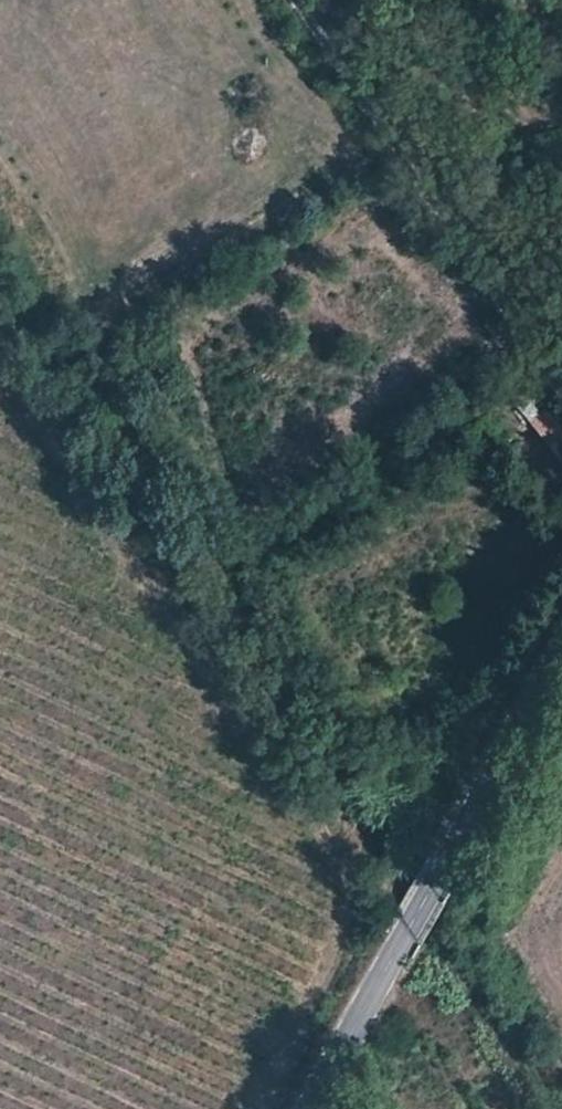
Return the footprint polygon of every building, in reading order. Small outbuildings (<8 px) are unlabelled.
[(545,410),(529,425),(561,459),(561,427),(545,410)]
